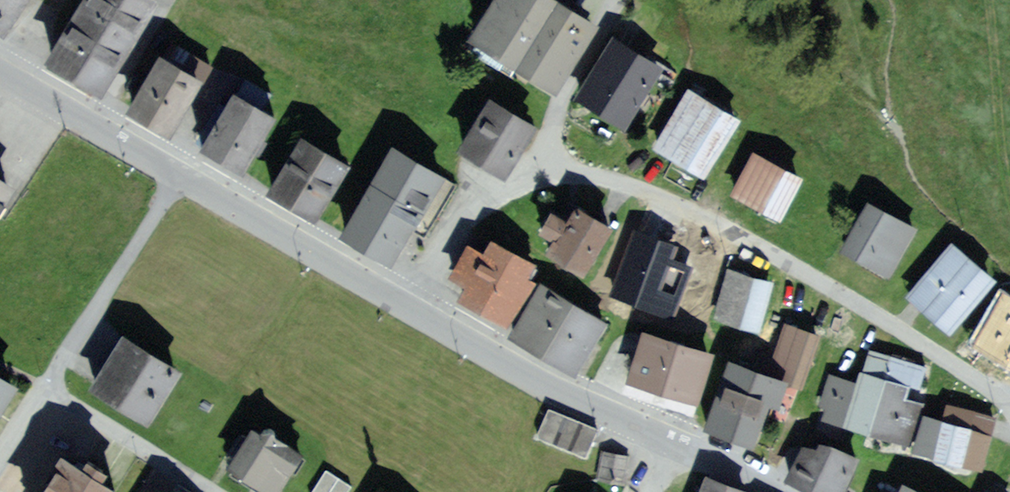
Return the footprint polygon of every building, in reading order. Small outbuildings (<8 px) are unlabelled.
[(5,27),(22,0),(0,0),(0,26),(5,27)] [(144,0),(82,0),(41,64),(100,102),(133,51),(160,10),(144,0)] [(539,0),(489,0),(461,51),(512,79),(556,102),(595,30),(539,0)] [(668,79),(617,47),(578,108),(593,118),(628,140),(668,79)] [(206,82),(162,57),(129,115),(173,140),(194,103),(206,82)] [(739,125),(687,92),(649,153),(677,170),(701,185),(739,125)] [(278,123),(233,97),(222,116),(199,155),(244,181),(278,123)] [(534,131),(488,104),(457,155),(503,182),(519,157),(534,131)] [(351,172),(299,139),(263,196),(314,229),(341,188),(351,172)] [(446,182),(391,150),(338,243),(375,264),(391,235),(396,237),(410,245),(446,182)] [(804,180),(754,155),(731,200),(742,206),(780,225),(804,180)] [(917,226),(866,199),(838,252),(852,260),(889,279),(917,226)] [(564,215),(546,204),(532,228),(545,235),(539,246),(579,269),(606,224),(571,204),(564,215)] [(639,230),(625,225),(602,290),(651,307),(673,242),(639,230)] [(540,266),(489,237),(481,250),(464,240),(442,278),(459,287),(451,300),(495,325),(504,330),(540,266)] [(993,279),(951,242),(906,293),(927,312),(948,330),(993,279)] [(772,280),(723,264),(706,315),(754,332),(768,290),(772,280)] [(607,319),(541,279),(509,331),(575,371),(600,330),(607,319)] [(1002,291),(970,348),(1001,366),(1009,371),(1009,296),(1002,291)] [(826,329),(777,313),(763,364),(790,373),(810,378),(826,329)] [(706,347),(637,323),(619,375),(644,384),(688,399),(706,347)] [(178,371),(117,332),(84,384),(145,423),(178,371)] [(763,364),(724,352),(700,427),(751,443),(760,415),(765,400),(780,405),(790,373),(763,364)] [(854,391),(824,381),(813,414),(810,424),(897,452),(916,392),(922,375),(865,357),(854,391)] [(938,423),(919,418),(909,459),(961,471),(979,476),(993,423),(941,410),(938,423)] [(588,431),(541,411),(530,437),(577,457),(588,431)] [(255,424),(227,469),(264,491),(266,491),(293,448),(255,424)] [(798,439),(781,477),(808,488),(817,491),(837,491),(855,451),(828,439),(798,439)] [(61,450),(34,491),(112,491),(116,486),(100,475),(106,467),(89,455),(83,464),(75,459),(61,450)] [(610,454),(596,451),(591,482),(620,487),(625,456),(610,454)] [(700,471),(692,491),(743,491),(744,489),(700,471)] [(326,472),(313,491),(344,491),(348,486),(326,472)] [(893,478),(886,491),(925,491),(893,478)]
